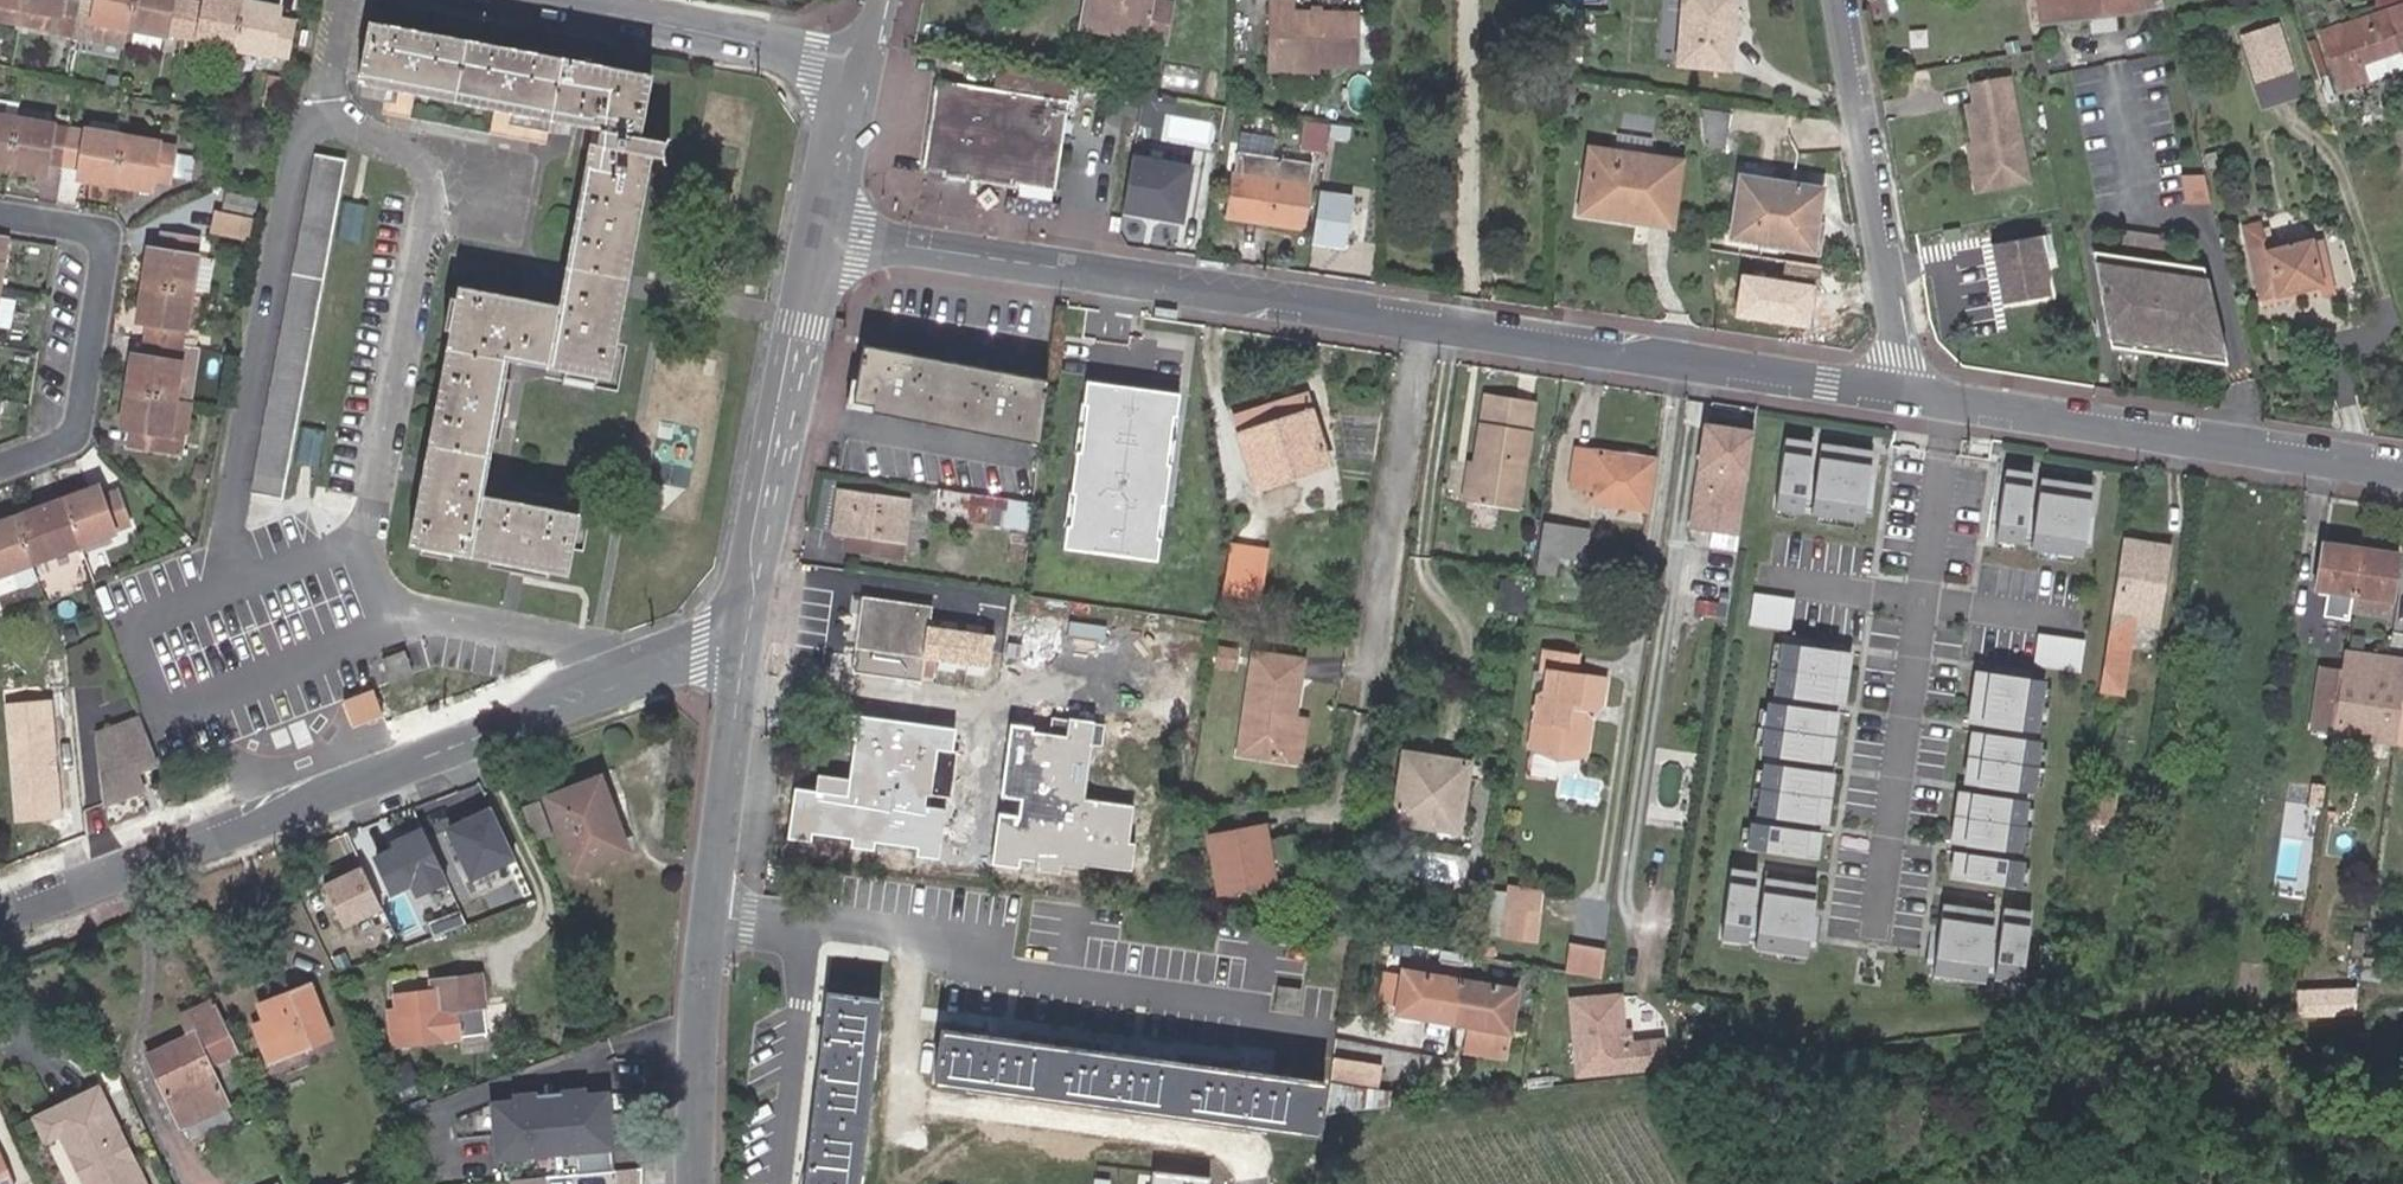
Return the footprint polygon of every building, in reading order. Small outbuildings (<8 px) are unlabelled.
[(21,0),(0,0),(0,21),(17,25),(21,0)] [(76,0),(21,0),(17,25),(69,35),(72,16),(76,0)] [(131,0),(76,0),(72,16),(126,27),(131,0)] [(185,0),(131,0),(126,27),(179,36),(185,0)] [(241,0),(215,0),(214,4),(203,1),(196,0),(185,0),(179,36),(232,47),(241,0)] [(292,19),(275,16),(265,14),(266,4),(242,0),(241,0),(232,47),(286,56),(292,19)] [(1139,43),(1141,34),(1089,24),(1094,0),(1084,0),(1079,32),(1139,43)] [(1139,43),(1156,46),(1164,8),(1147,4),(1148,0),(1094,0),(1089,24),(1141,34),(1139,43)] [(1677,57),(1720,63),(1727,0),(1683,0),(1677,57)] [(2162,5),(2160,0),(2035,0),(2039,24),(2085,16),(2084,9),(2110,6),(2112,13),(2162,5)] [(2375,11),(2402,3),(2402,0),(2375,0),(2375,11)] [(265,14),(275,16),(277,6),(266,4),(265,14)] [(1321,15),(1312,15),(1291,15),(1292,6),(1272,5),(1270,63),(1318,66),(1354,67),(1355,14),(1321,15)] [(2085,16),(2112,13),(2110,6),(2084,9),(2085,16)] [(2339,33),(2342,43),(2323,51),(2335,84),(2338,96),(2366,87),(2363,75),(2398,64),(2401,71),(2402,71),(2402,13),(2339,33)] [(625,284),(650,151),(657,152),(658,160),(665,159),(660,145),(669,136),(664,130),(659,137),(632,131),(644,71),(363,17),(353,77),(594,123),(592,140),(584,139),(553,300),(455,283),(406,539),(566,571),(578,509),(479,490),(507,355),(608,376),(625,284)] [(2339,33),(2318,38),(2323,51),(2342,43),(2339,33)] [(2292,80),(2277,35),(2244,46),(2258,92),(2292,80)] [(2312,43),(2306,45),(2325,102),(2332,100),(2312,43)] [(1317,73),(1318,66),(1270,63),(1269,71),(1317,73)] [(2398,64),(2363,75),(2366,87),(2401,76),(2401,71),(2398,64)] [(1969,146),(1978,190),(2029,181),(2009,81),(1972,87),(1976,106),(1968,109),(1976,145),(1969,146)] [(1064,103),(936,85),(922,173),(938,176),(939,180),(1012,191),(1014,186),(1050,192),(1064,103)] [(13,117),(16,104),(16,103),(0,100),(0,115),(13,117)] [(13,117),(5,164),(31,169),(33,160),(46,162),(61,164),(68,126),(46,123),(50,109),(16,104),(13,117)] [(2190,121),(2186,105),(2173,108),(2176,124),(2190,121)] [(1725,114),(1700,109),(1703,147),(1721,150),(1725,114)] [(1272,115),(1251,114),(1249,135),(1269,137),(1272,115)] [(5,164),(13,117),(0,115),(0,164),(5,164)] [(1328,147),(1330,119),(1306,118),(1305,146),(1328,147)] [(1591,145),(1587,169),(1580,169),(1575,210),(1645,223),(1647,215),(1675,221),(1684,159),(1649,154),(1651,130),(1616,124),(1612,148),(1591,145)] [(68,126),(61,164),(78,167),(88,169),(86,178),(112,183),(120,135),(68,126)] [(120,135),(112,183),(136,187),(138,178),(149,179),(167,182),(169,173),(172,150),(173,144),(120,135)] [(313,148),(251,472),(250,487),(280,493),(282,478),(344,154),(313,148)] [(194,153),(172,150),(169,173),(190,177),(194,153)] [(1237,151),(1232,176),(1228,216),(1303,228),(1308,188),(1310,163),(1237,151)] [(1198,165),(1134,153),(1123,215),(1186,226),(1198,165)] [(33,160),(31,169),(44,171),(46,162),(33,160)] [(88,169),(78,167),(76,177),(86,178),(88,169)] [(1726,234),(1772,242),(1773,236),(1808,241),(1816,188),(1736,173),(1726,234)] [(138,178),(136,187),(147,189),(149,179),(138,178)] [(224,191),(220,210),(250,216),(253,197),(224,191)] [(1355,196),(1320,191),(1312,246),(1347,251),(1355,196)] [(2264,218),(2248,221),(2254,244),(2269,240),(2264,218)] [(145,258),(141,283),(189,291),(197,236),(163,230),(159,248),(157,261),(145,258)] [(2042,235),(1992,245),(2003,303),(2053,294),(2042,235)] [(2311,240),(2266,250),(2265,243),(2248,247),(2258,295),(2321,282),(2311,240)] [(147,247),(145,258),(157,261),(159,248),(147,247)] [(2094,252),(2112,347),(2230,364),(2207,268),(2094,252)] [(1731,270),(1723,320),(1808,333),(1816,283),(1731,270)] [(189,291),(141,283),(137,307),(137,308),(149,310),(147,322),(144,337),(180,344),(189,291)] [(149,310),(137,308),(135,320),(147,322),(149,310)] [(180,344),(144,337),(142,351),(142,353),(139,365),(128,363),(123,386),(172,395),(180,344)] [(139,365),(142,353),(130,352),(128,363),(139,365)] [(1037,443),(1045,377),(854,353),(845,416),(1037,443)] [(2367,396),(2355,360),(2335,366),(2347,403),(2367,396)] [(1183,395),(1088,381),(1063,548),(1159,562),(1183,395)] [(172,395),(123,386),(118,413),(130,414),(128,426),(125,443),(163,449),(180,451),(189,398),(172,395)] [(1236,431),(1254,485),(1324,462),(1301,393),(1281,399),(1286,414),(1236,431)] [(1479,393),(1468,464),(1474,465),(1469,501),(1513,507),(1527,400),(1479,393)] [(1231,415),(1236,431),(1286,414),(1281,399),(1231,415)] [(130,414),(118,413),(116,423),(128,426),(130,414)] [(1757,430),(1707,423),(1691,529),(1741,536),(1757,430)] [(1819,442),(1789,437),(1778,510),(1808,514),(1819,442)] [(1879,452),(1825,444),(1814,516),(1868,524),(1879,452)] [(1649,457),(1647,457),(1572,450),(1567,487),(1587,489),(1586,501),(1641,506),(1643,507),(1649,457)] [(1474,465),(1468,464),(1463,463),(1458,499),(1469,501),(1474,465)] [(2037,475),(2009,471),(1999,542),(2028,545),(2037,475)] [(2099,487),(2046,479),(2035,550),(2088,558),(2099,487)] [(96,484),(86,488),(89,495),(99,491),(96,484)] [(86,488),(59,498),(63,506),(76,542),(129,522),(115,485),(99,491),(89,495),(86,488)] [(967,494),(935,489),(933,507),(965,512),(966,504),(967,494)] [(848,540),(899,547),(905,500),(838,491),(832,527),(830,538),(848,540)] [(967,494),(966,504),(982,506),(979,523),(1024,527),(1027,502),(967,494)] [(63,506),(59,498),(38,506),(41,514),(63,506)] [(38,506),(12,515),(28,561),(76,542),(63,506),(41,514),(38,506)] [(12,515),(0,520),(0,572),(28,561),(12,515)] [(1541,523),(1534,573),(1554,576),(1556,557),(1580,560),(1583,527),(1541,523)] [(897,558),(899,547),(848,540),(847,550),(897,558)] [(2142,546),(2120,542),(2118,549),(2141,553),(2142,546)] [(2141,553),(2118,549),(2098,694),(2126,700),(2137,635),(2152,637),(2164,548),(2142,546),(2141,553)] [(2351,596),(2357,552),(2318,546),(2311,590),(2351,596)] [(1228,577),(1260,582),(1265,553),(1234,548),(1228,577)] [(2394,558),(2357,552),(2351,596),(2388,601),(2394,558)] [(57,565),(52,553),(28,561),(33,574),(57,565)] [(1257,598),(1260,582),(1228,577),(1225,593),(1257,598)] [(1752,622),(1796,626),(1799,594),(1755,589),(1752,622)] [(861,595),(850,674),(922,683),(923,673),(925,657),(934,658),(990,665),(995,635),(929,628),(931,605),(861,595)] [(2388,601),(2351,596),(2348,612),(2386,618),(2388,601)] [(2039,630),(2037,663),(2085,666),(2087,633),(2039,630)] [(1217,644),(1214,663),(1231,666),(1234,647),(1217,644)] [(1855,655),(1784,644),(1777,696),(1847,707),(1855,655)] [(389,680),(414,671),(405,648),(381,657),(389,680)] [(1581,705),(1585,706),(1596,707),(1599,703),(1602,677),(1571,673),(1574,654),(1547,650),(1541,649),(1538,670),(1544,671),(1542,687),(1538,686),(1535,690),(1529,744),(1553,757),(1583,752),(1588,716),(1584,712),(1581,711),(1581,705)] [(1251,650),(1249,669),(1293,676),(1297,656),(1251,650)] [(2402,680),(2402,662),(2342,653),(2339,674),(2339,675),(2402,684),(2402,680)] [(931,674),(934,658),(925,657),(923,673),(931,674)] [(1293,676),(1249,669),(1234,767),(1279,775),(1285,734),(1293,676)] [(1544,671),(1538,670),(1533,670),(1531,685),(1536,686),(1538,686),(1542,687),(1544,671)] [(2339,675),(2339,674),(2320,670),(2310,729),(2331,733),(2339,675)] [(2051,683),(1979,672),(1971,723),(2043,734),(2051,683)] [(2331,733),(2330,735),(2394,744),(2402,684),(2339,675),(2331,733)] [(2402,684),(2394,744),(2402,745),(2402,680),(2402,684)] [(53,701),(5,704),(14,824),(62,821),(53,701)] [(1844,714),(1772,704),(1764,757),(1837,767),(1844,714)] [(953,752),(956,728),(841,712),(837,736),(853,739),(848,778),(815,774),(813,788),(794,785),(786,839),(810,842),(811,833),(852,838),(851,846),(872,849),(873,839),(919,846),(918,854),(937,857),(943,810),(924,808),(926,793),(950,797),(956,752),(953,752)] [(95,729),(100,799),(138,784),(129,764),(152,755),(136,714),(95,729)] [(1032,727),(1012,724),(1002,796),(1021,799),(1019,815),(999,812),(992,864),(1018,867),(1019,859),(1037,862),(1036,871),(1059,874),(1060,866),(1082,869),(1083,864),(1129,870),(1133,843),(1127,843),(1132,805),(1083,799),(1090,744),(1103,746),(1106,724),(1052,717),(1050,734),(1032,731),(1032,727)] [(2047,742),(1974,732),(1967,784),(2040,795),(2047,742)] [(1285,734),(1279,775),(1291,777),(1297,736),(1285,734)] [(1465,764),(1402,754),(1391,820),(1426,826),(1427,814),(1457,818),(1465,764)] [(1840,775),(1767,765),(1760,817),(1832,827),(1840,775)] [(625,854),(598,778),(543,797),(570,873),(625,854)] [(2034,803),(1962,793),(1955,845),(2027,855),(2034,803)] [(537,803),(522,809),(531,831),(546,825),(537,803)] [(515,863),(488,809),(443,830),(469,885),(515,863)] [(1427,814),(1426,826),(1455,831),(1457,818),(1427,814)] [(1826,834),(1754,824),(1750,851),(1822,861),(1826,834)] [(421,828),(389,842),(392,849),(370,859),(389,899),(409,890),(414,901),(447,885),(421,828)] [(1219,897),(1274,888),(1263,832),(1209,841),(1219,897)] [(2030,862),(1957,852),(1954,880),(2026,890),(2030,862)] [(361,867),(322,885),(343,930),(382,911),(361,867)] [(1762,875),(1735,870),(1724,942),(1751,946),(1762,875)] [(1823,887),(1770,879),(1759,951),(1813,959),(1823,887)] [(1537,912),(1540,891),(1508,886),(1499,937),(1521,940),(1526,910),(1537,912)] [(2002,913),(1947,905),(1936,977),(1991,985),(2002,913)] [(2037,913),(2008,909),(1998,981),(2027,985),(2037,913)] [(1604,951),(1568,945),(1565,971),(1600,976),(1604,951)] [(1451,1023),(1459,980),(1400,972),(1394,1015),(1451,1023)] [(466,980),(480,1009),(481,1009),(479,978),(466,980)] [(456,1012),(480,1009),(466,980),(435,982),(436,992),(394,996),(395,1012),(388,1012),(392,1045),(459,1037),(456,1012)] [(1513,988),(1459,980),(1451,1023),(1475,1026),(1507,1030),(1513,988)] [(269,1030),(256,1035),(268,1062),(329,1037),(307,985),(259,1005),(265,1019),(269,1030)] [(877,1000),(824,995),(803,1183),(857,1183),(877,1000)] [(212,999),(176,1015),(186,1038),(145,1057),(154,1076),(162,1094),(177,1124),(184,1121),(220,1104),(224,1102),(204,1062),(235,1048),(212,999)] [(2305,1005),(2305,1019),(2338,1018),(2337,1004),(2305,1005)] [(252,1025),(256,1035),(269,1030),(265,1019),(252,1025)] [(1502,1056),(1507,1030),(1475,1026),(1470,1052),(1502,1056)] [(1318,1082),(938,1029),(931,1083),(1311,1134),(1318,1082)] [(1571,1079),(1660,1067),(1658,1043),(1580,1051),(1581,1064),(1570,1065),(1571,1079)] [(1326,1083),(1368,1088),(1371,1063),(1330,1057),(1326,1083)] [(416,1083),(404,1062),(391,1068),(401,1090),(416,1083)] [(154,1076),(135,1085),(143,1103),(162,1094),(154,1076)] [(1326,1083),(1322,1113),(1365,1108),(1368,1088),(1326,1083)] [(511,1102),(490,1104),(495,1164),(615,1153),(609,1093),(586,1095),(586,1090),(561,1092),(561,1097),(537,1100),(536,1094),(511,1097),(511,1102)] [(35,1122),(46,1145),(60,1138),(63,1143),(78,1160),(88,1181),(88,1183),(142,1183),(134,1167),(124,1163),(115,1144),(119,1135),(99,1092),(35,1122)] [(220,1104),(184,1121),(190,1136),(228,1119),(220,1104)] [(72,1163),(82,1183),(83,1183),(88,1181),(78,1160),(72,1163)] [(1151,1171),(1149,1183),(1209,1183),(1209,1177),(1151,1171)]
